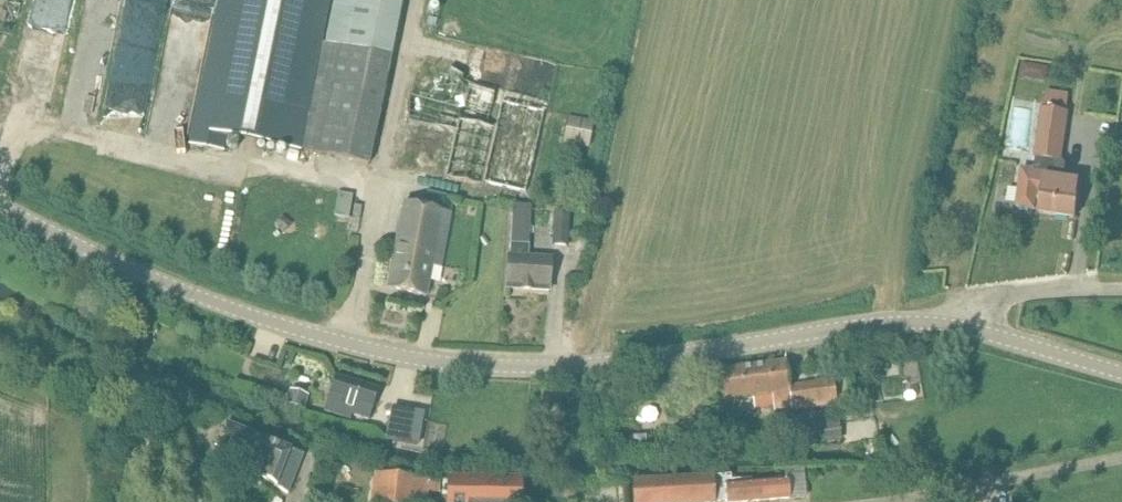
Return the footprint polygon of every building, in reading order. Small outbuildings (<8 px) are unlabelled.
[(113,100),(148,106),(167,0),(131,0),(113,100)] [(195,123),(191,145),(224,152),(227,136),(299,151),(304,129),(331,0),(220,0),(195,123)] [(321,132),(316,154),(369,164),(373,143),(403,0),(335,0),(326,42),(338,45),(321,132)] [(0,17),(0,32),(14,35),(21,4),(4,1),(0,17)] [(484,183),(488,184),(527,192),(544,112),(502,104),(497,130),(487,128),(488,126),(460,120),(460,118),(456,117),(457,112),(489,121),(493,105),(492,105),(494,95),(464,86),(467,76),(416,62),(405,114),(411,115),(410,122),(451,133),(451,132),(456,133),(451,150),(445,178),(483,187),(484,183)] [(1023,63),(1021,78),(1047,82),(1049,67),(1023,63)] [(1020,184),(1020,185),(1017,207),(1040,210),(1039,213),(1075,218),(1081,176),(1066,173),(1067,164),(1063,159),(1062,159),(1069,113),(1066,113),(1068,94),(1047,91),(1045,109),(1042,109),(1035,157),(1036,157),(1035,169),(1033,169),(1031,186),(1020,184)] [(562,143),(588,149),(593,123),(568,118),(562,143)] [(405,204),(393,266),(388,287),(427,296),(434,265),(441,266),(446,245),(452,214),(443,212),(446,197),(428,192),(425,208),(405,204)] [(338,193),(336,214),(351,216),(353,195),(338,193)] [(550,291),(551,269),(552,258),(529,257),(529,245),(531,213),(513,212),(511,244),(510,256),(509,255),(507,289),(523,290),(523,285),(531,286),(531,290),(550,291)] [(570,213),(554,212),(552,245),(568,246),(570,213)] [(792,411),(837,404),(834,381),(790,387),(786,361),(718,371),(722,401),(753,397),(754,409),(773,406),(774,411),(792,408),(792,411)] [(369,420),(378,390),(336,377),(325,411),(351,419),(352,415),(369,420)] [(540,387),(540,403),(556,403),(556,387),(540,387)] [(290,390),(286,404),(305,410),(310,396),(290,390)] [(393,409),(387,440),(417,446),(420,431),(405,428),(408,412),(393,409)] [(840,420),(792,425),(794,445),(842,440),(840,420)] [(224,441),(216,444),(235,456),(277,486),(289,493),(298,466),(303,454),(292,449),(250,433),(227,424),(224,441)] [(633,432),(617,434),(619,450),(634,449),(633,432)] [(372,501),(427,501),(430,479),(376,472),(372,501)] [(634,501),(725,501),(727,501),(751,501),(789,499),(787,480),(752,483),(752,480),(732,481),(731,475),(713,477),(633,481),(634,501)] [(449,501),(520,501),(520,480),(449,479),(449,501)]
